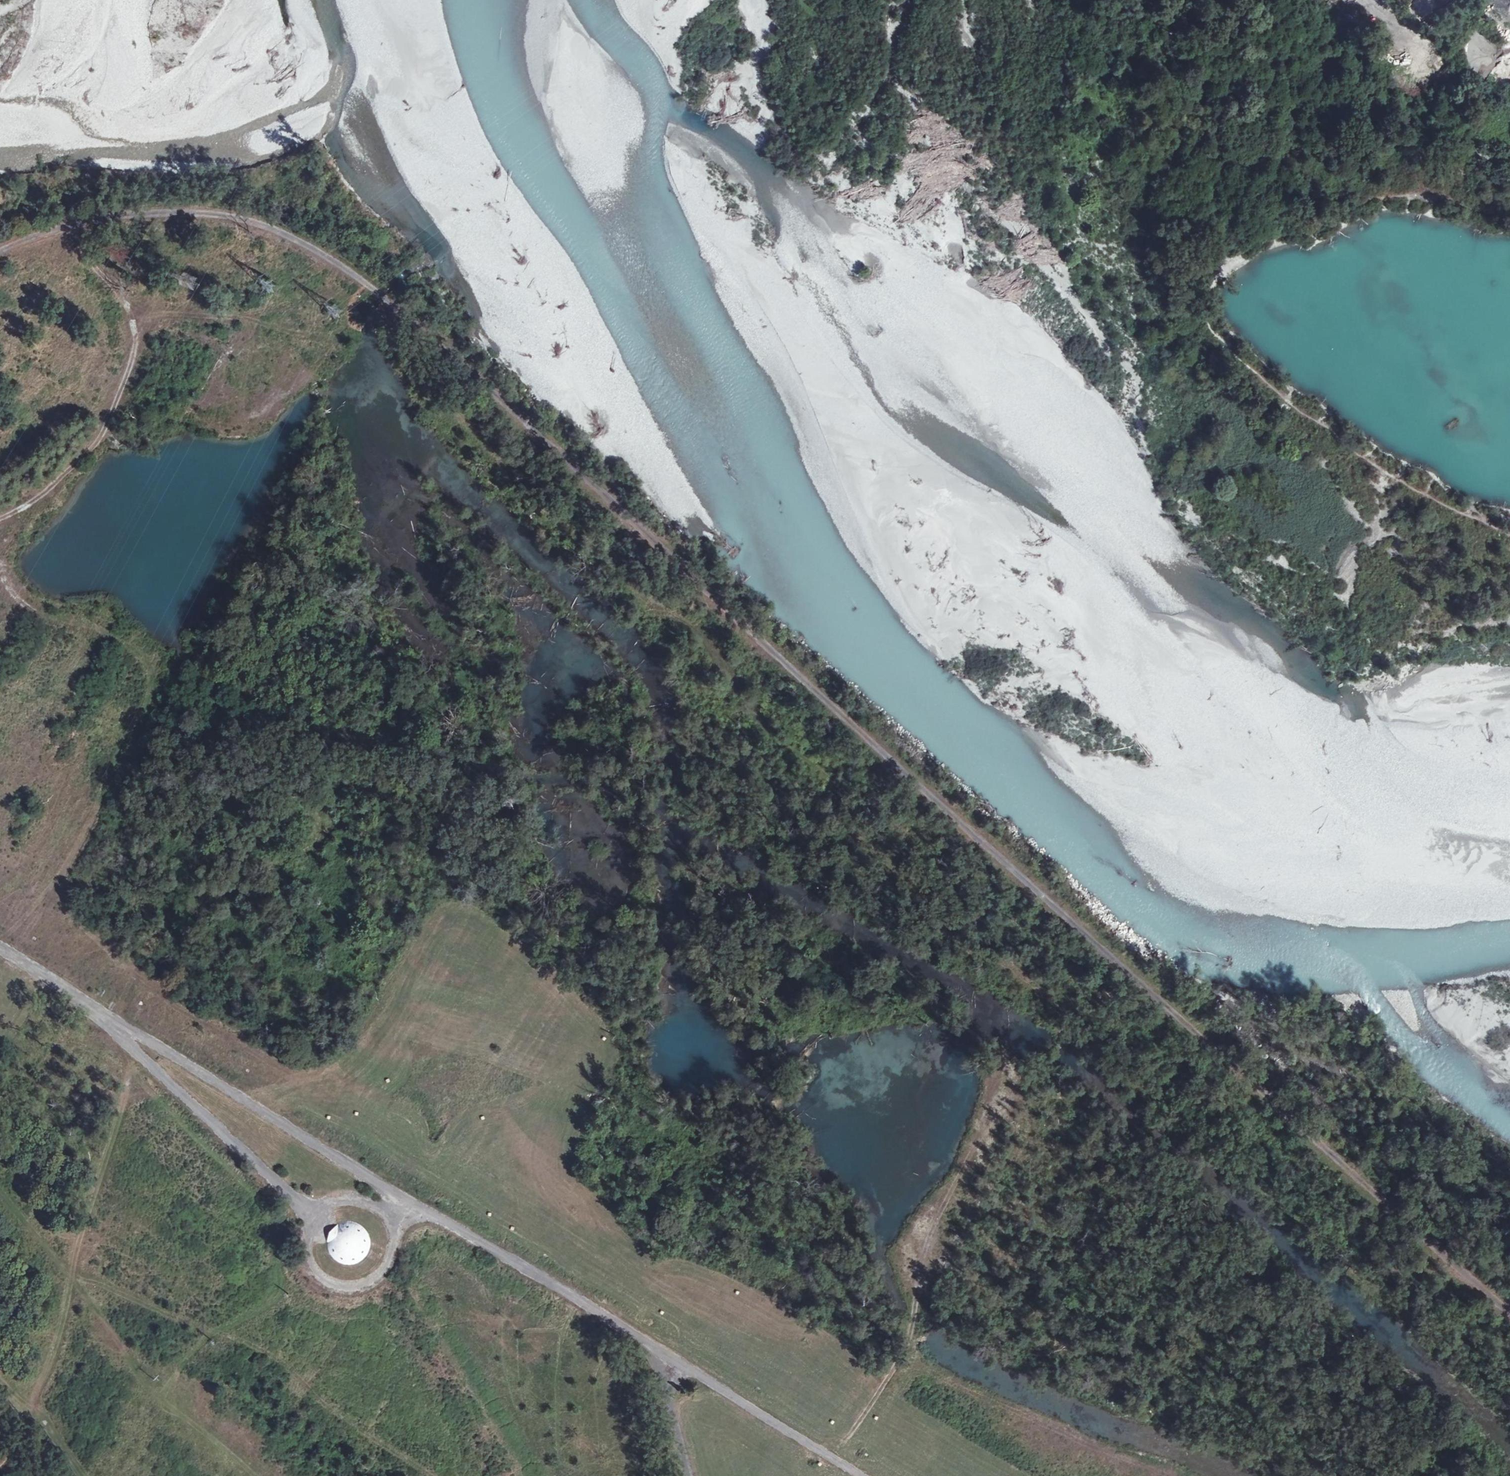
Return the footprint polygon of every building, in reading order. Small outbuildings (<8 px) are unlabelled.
[(1422,12),(1428,16),(1436,6),(1430,1),(1422,12)] [(359,1262),(366,1257),(370,1250),(372,1241),(370,1233),(365,1226),(358,1221),(349,1219),(340,1222),(334,1226),(329,1234),(327,1242),(330,1251),(335,1258),(342,1262),(351,1264),(359,1262)]
